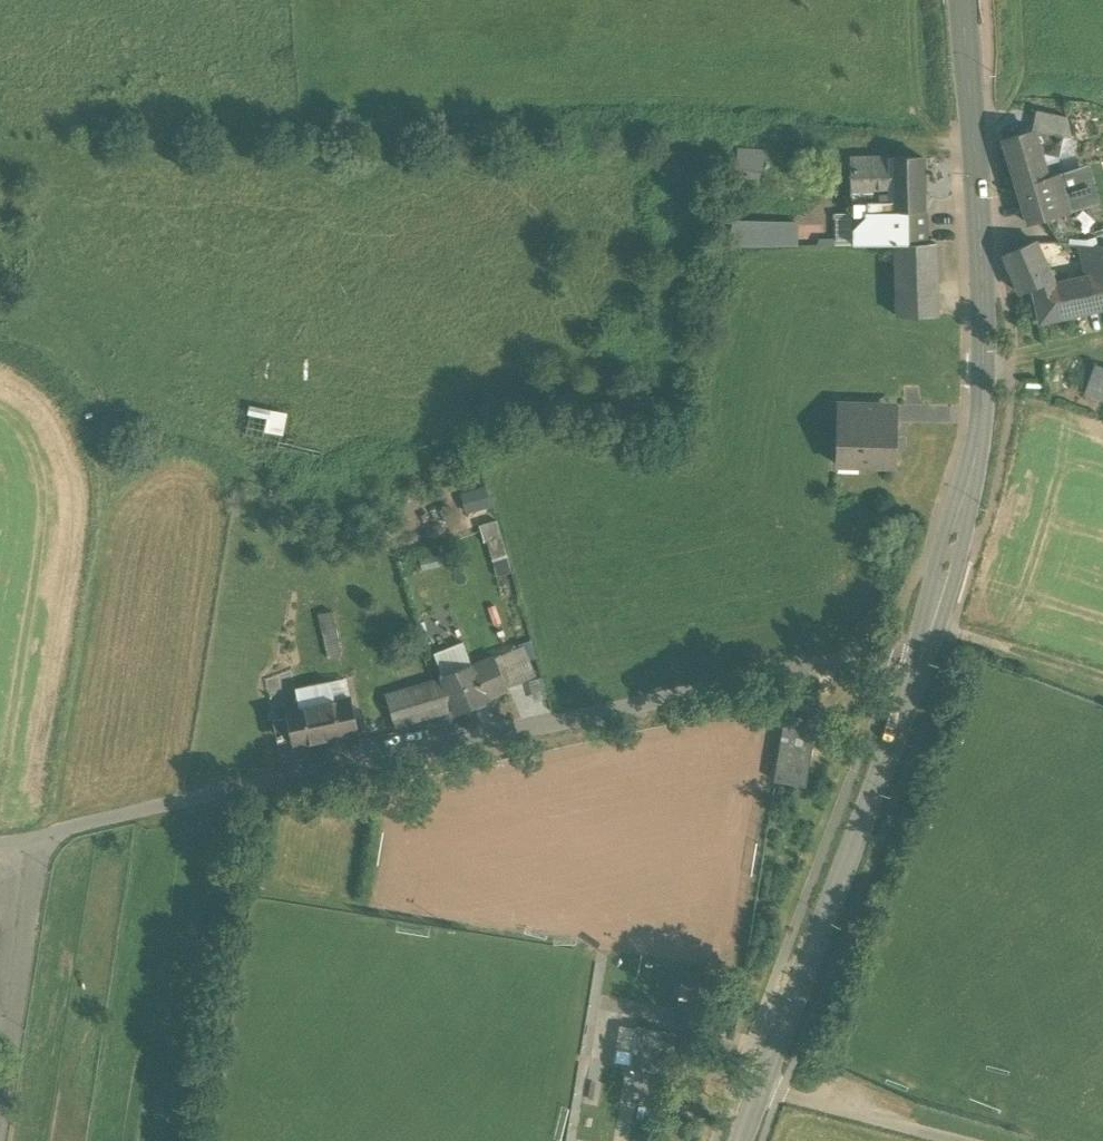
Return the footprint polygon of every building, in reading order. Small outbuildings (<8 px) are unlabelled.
[(1067,117),(1036,110),(1032,129),(1033,130),(1064,136),(1063,137),(1065,138),(1071,137),(1067,117)] [(1033,130),(1003,140),(1017,187),(1048,177),(1040,153),(1059,156),(1063,137),(1064,136),(1033,130)] [(920,158),(852,161),(854,193),(841,194),(841,208),(871,208),(871,237),(872,245),(891,245),(891,211),(922,210),(920,158)] [(1079,167),(1063,173),(1073,208),(1085,204),(1090,203),(1079,167)] [(1048,177),(1017,187),(1028,223),(1060,213),(1073,208),(1063,173),(1048,177)] [(1073,208),(1060,213),(1070,243),(1086,244),(1098,245),(1095,233),(1085,204),(1073,208)] [(922,210),(891,211),(891,245),(895,245),(934,244),(934,242),(923,242),(922,210)] [(802,245),(802,219),(741,219),(740,245),(802,245)] [(1095,233),(1098,245),(1102,245),(1102,234),(1095,233)] [(1035,242),(1004,256),(1020,292),(1033,286),(1051,278),(1035,242)] [(1070,243),(1067,243),(1066,252),(1088,253),(1086,244),(1070,243)] [(936,315),(934,244),(895,245),(897,316),(936,315)] [(1086,244),(1088,253),(1092,275),(1102,273),(1102,245),(1098,245),(1086,244)] [(1070,280),(1077,308),(1102,303),(1102,273),(1092,275),(1070,280)] [(1051,278),(1033,286),(1039,312),(1057,308),(1051,285),(1051,278)] [(1070,280),(1051,285),(1057,308),(1058,312),(1077,308),(1070,280)] [(1095,365),(1084,395),(1102,401),(1102,368),(1095,365)] [(882,405),(839,403),(837,465),(889,466),(895,460),(896,453),(891,447),(889,447),(889,425),(894,425),(894,423),(881,423),(882,405)] [(293,418),(254,411),(249,438),(289,445),(293,418)] [(464,492),(469,511),(493,505),(488,485),(464,492)] [(321,612),(326,656),(343,654),(338,610),(321,612)] [(494,656),(472,665),(485,699),(508,689),(494,656)] [(472,665),(442,678),(455,710),(456,713),(486,701),(485,699),(472,665)] [(455,710),(442,678),(431,681),(441,714),(455,710)] [(431,681),(387,695),(396,727),(441,714),(431,681)] [(329,683),(297,690),(300,702),(284,705),(293,746),(358,731),(351,696),(333,700),(329,683)] [(819,709),(777,702),(774,717),(790,719),(779,782),(806,786),(819,709)] [(681,986),(680,997),(703,998),(703,987),(681,986)] [(676,1009),(673,1024),(715,1030),(717,1016),(676,1009)] [(631,1065),(671,1072),(677,1035),(637,1029),(631,1065)]
